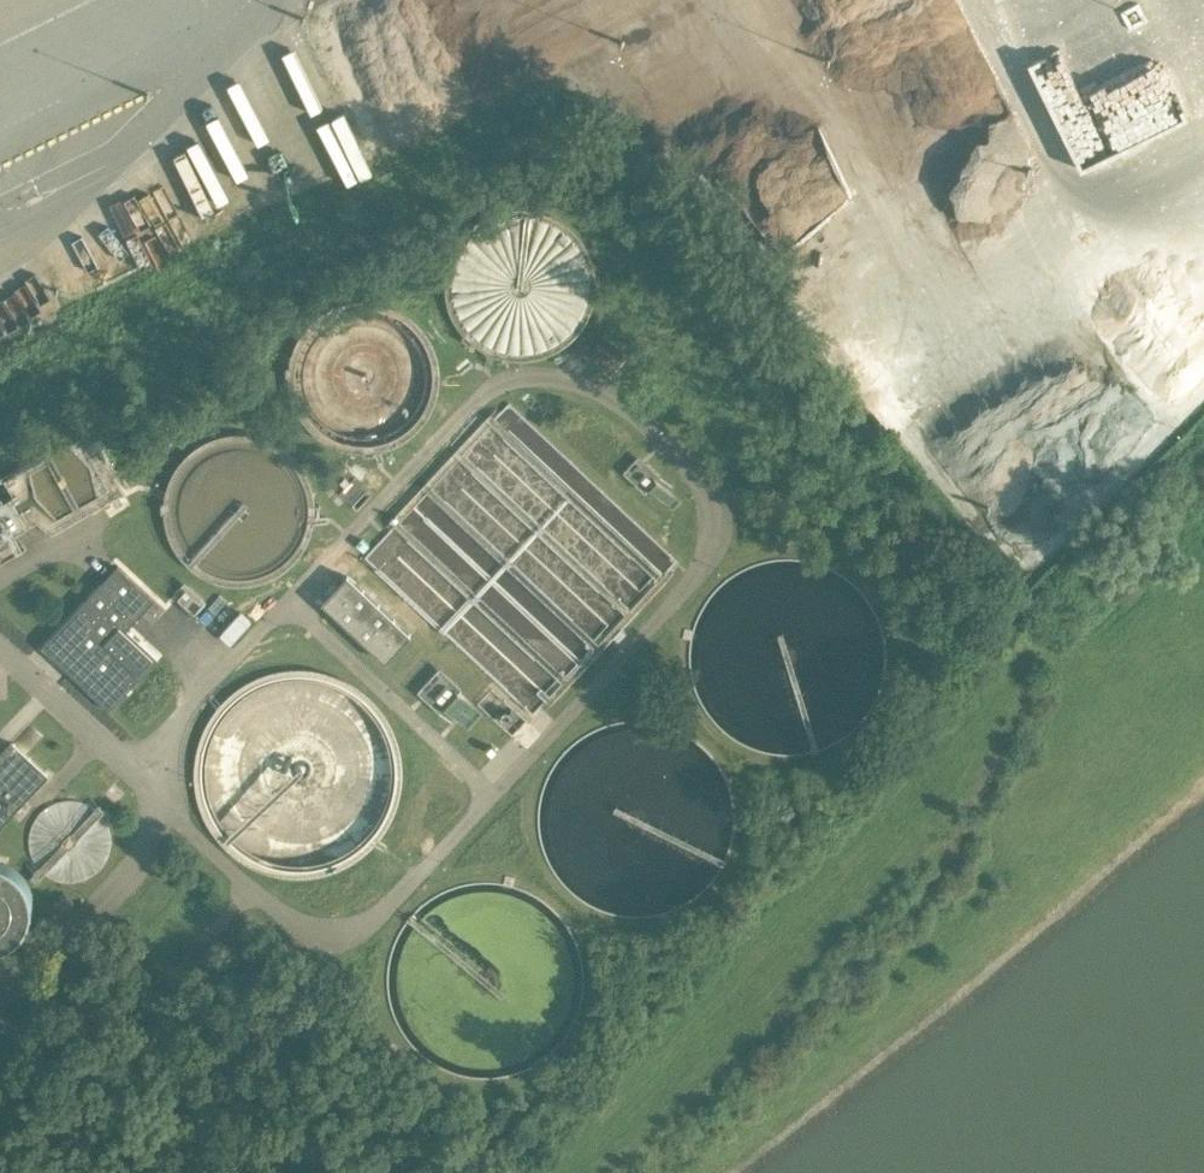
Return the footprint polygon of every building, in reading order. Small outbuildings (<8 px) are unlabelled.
[(1059,51),(1030,63),(1071,161),(1177,117),(1158,72),(1081,104),(1059,51)] [(668,488),(657,478),(635,457),(634,457),(630,462),(627,465),(627,466),(638,476),(641,479),(648,486),(649,486),(673,508),(681,500),(668,488)] [(18,524),(0,494),(0,535),(18,524)] [(46,646),(109,705),(154,657),(123,628),(152,597),(120,567),(46,646)] [(322,601),(385,661),(410,634),(347,575),(322,601)] [(458,690),(436,670),(436,669),(421,685),(421,686),(443,706),(454,716),(467,728),(482,712),(458,690)] [(46,772),(14,742),(0,757),(0,821),(46,772)] [(111,828),(105,815),(95,805),(82,800),(68,798),(55,801),(43,809),(34,820),(30,832),(29,846),(33,859),(41,870),(53,878),(66,882),(80,882),(93,877),(104,867),(111,855),(113,842),(111,828)] [(22,887),(12,877),(0,871),(0,949),(6,947),(17,939),(25,927),(29,914),(28,900),(22,887)]
